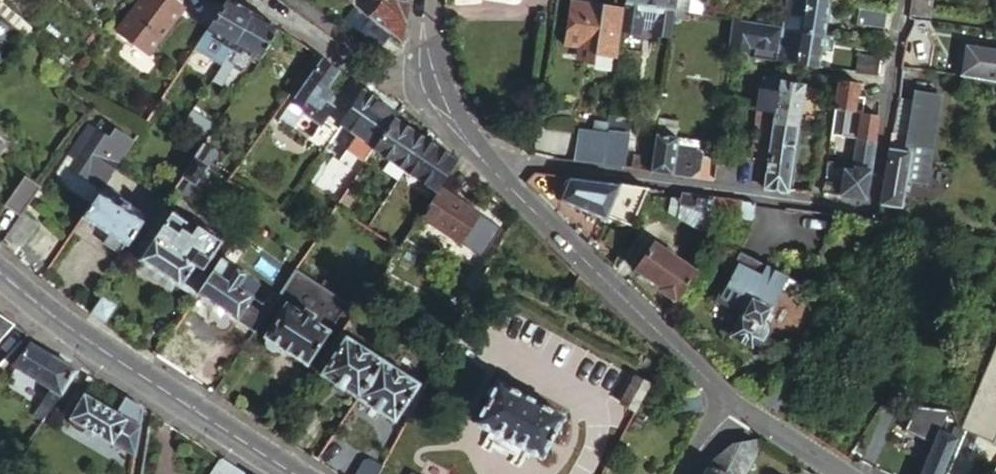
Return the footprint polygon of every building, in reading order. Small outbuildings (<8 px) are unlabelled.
[(27,34),(34,25),(2,0),(0,0),(0,13),(27,34)] [(176,0),(142,0),(121,30),(152,51),(184,6),(176,0)] [(231,47),(253,12),(233,0),(225,0),(195,46),(221,62),(231,47)] [(409,2),(399,0),(374,0),(374,1),(371,15),(378,20),(403,42),(405,26),(409,2)] [(596,0),(570,0),(564,43),(579,46),(596,48),(596,53),(617,56),(623,4),(596,0)] [(624,20),(659,25),(657,33),(668,35),(672,11),(673,0),(627,0),(624,20)] [(672,11),(702,15),(704,0),(673,0),(672,11)] [(827,0),(788,0),(784,23),(825,29),(826,29),(830,1),(827,0)] [(910,14),(932,18),(935,0),(912,0),(910,14)] [(887,10),(855,4),(852,22),(884,28),(887,10)] [(389,33),(353,6),(344,19),(380,47),(389,33)] [(253,12),(231,47),(239,53),(241,50),(257,60),(278,27),(253,12)] [(534,26),(534,27),(536,28),(537,29),(539,29),(542,29),(543,27),(544,26),(543,23),(543,22),(542,21),(540,20),(537,20),(535,20),(534,22),(534,23),(534,26)] [(784,27),(734,20),(732,35),(731,44),(744,46),(750,42),(751,38),(781,42),(784,27)] [(909,21),(903,66),(914,67),(933,70),(937,41),(930,24),(909,21)] [(826,29),(825,29),(784,23),(784,27),(781,42),(781,46),(779,58),(820,64),(826,29)] [(751,38),(750,42),(781,46),(781,42),(751,38)] [(969,40),(965,70),(995,74),(995,44),(969,40)] [(596,48),(579,46),(577,57),(595,60),(596,48)] [(334,66),(314,52),(312,50),(270,112),(290,125),(301,109),(319,121),(322,116),(331,102),(322,97),(329,87),(323,82),(334,66)] [(845,52),(842,68),(875,73),(877,57),(845,52)] [(762,90),(760,104),(758,117),(798,124),(806,73),(787,70),(785,80),(781,80),(780,93),(762,90)] [(854,108),(858,80),(838,77),(835,105),(846,107),(854,108)] [(363,87),(341,121),(357,132),(342,157),(334,152),(316,180),(342,197),(375,146),(394,116),(397,111),(363,87)] [(912,90),(903,151),(911,152),(907,180),(927,184),(941,94),(912,90)] [(193,107),(186,118),(209,134),(217,122),(193,107)] [(863,109),(854,108),(846,107),(842,133),(859,135),(863,109)] [(873,163),(880,112),(863,109),(859,135),(858,146),(845,144),(843,160),(856,161),(873,163)] [(574,161),(603,164),(608,130),(610,117),(592,115),(590,133),(577,131),(574,161)] [(112,174),(135,138),(103,116),(72,164),(90,176),(98,165),(112,174)] [(322,116),(319,121),(309,137),(324,148),(338,126),(322,116)] [(375,146),(406,167),(425,137),(394,116),(375,146)] [(673,119),(657,117),(649,170),(673,174),(678,138),(670,137),(673,119)] [(766,187),(788,190),(790,176),(798,124),(758,117),(754,144),(770,147),(769,158),(766,187)] [(629,133),(608,130),(603,164),(624,167),(629,133)] [(406,167),(438,188),(440,185),(457,159),(425,137),(406,167)] [(703,140),(678,138),(673,174),(691,176),(701,168),(703,140)] [(218,148),(206,140),(198,152),(210,160),(218,148)] [(903,151),(891,149),(882,203),(903,206),(907,180),(911,152),(903,151)] [(211,160),(210,160),(198,152),(185,172),(198,180),(211,160)] [(712,179),(766,187),(769,158),(716,152),(712,179)] [(868,201),(873,163),(856,161),(856,168),(847,167),(846,182),(829,179),(826,195),(868,201)] [(24,212),(42,185),(27,174),(7,203),(22,215),(24,212)] [(788,190),(816,194),(818,177),(813,176),(812,180),(790,176),(788,190)] [(647,188),(568,178),(559,203),(602,227),(604,224),(611,228),(610,230),(610,231),(610,232),(611,235),(613,236),(616,237),(617,237),(619,237),(620,236),(621,235),(626,237),(647,188)] [(114,183),(109,179),(88,211),(114,229),(109,236),(124,246),(129,239),(133,241),(149,216),(128,201),(132,195),(122,188),(118,195),(110,189),(114,183)] [(481,215),(440,185),(438,188),(420,214),(441,228),(434,239),(450,250),(457,239),(463,243),(481,215)] [(711,213),(713,197),(689,194),(681,193),(680,200),(670,198),(669,213),(708,232),(711,213)] [(757,203),(713,197),(711,213),(754,220),(757,203)] [(882,203),(880,219),(901,223),(903,206),(882,203)] [(41,223),(24,212),(22,215),(9,235),(26,245),(41,223)] [(200,292),(224,255),(216,250),(223,239),(199,223),(197,227),(176,213),(145,262),(197,297),(200,292)] [(675,302),(695,275),(653,243),(633,268),(657,288),(655,291),(668,302),(672,300),(675,302)] [(226,253),(224,255),(200,292),(257,329),(270,309),(229,282),(241,263),(226,253)] [(310,272),(299,264),(294,271),(305,279),(310,272)] [(767,268),(760,280),(782,293),(781,291),(797,299),(803,288),(767,268)] [(782,293),(760,280),(750,299),(746,296),(740,305),(745,307),(728,333),(749,347),(754,337),(758,340),(761,339),(767,327),(767,323),(764,321),(782,293)] [(119,303),(106,295),(94,313),(106,321),(119,303)] [(336,327),(290,296),(266,333),(311,363),(336,327)] [(0,314),(0,336),(13,322),(0,314)] [(323,373),(356,396),(382,357),(342,330),(322,360),(329,364),(323,373)] [(415,337),(412,342),(426,352),(430,347),(415,337)] [(74,369),(27,339),(10,362),(43,385),(34,399),(40,402),(37,408),(31,405),(26,412),(41,421),(74,369)] [(356,396),(393,421),(418,382),(382,357),(356,396)] [(634,416),(650,386),(635,379),(620,409),(634,416)] [(579,424),(515,382),(487,423),(550,467),(579,424)] [(142,412),(124,401),(119,409),(88,390),(71,416),(76,419),(77,425),(82,429),(87,426),(135,457),(142,412)] [(963,422),(955,418),(948,435),(938,430),(919,473),(942,473),(963,422)] [(747,436),(731,441),(713,458),(710,459),(702,473),(735,473),(750,442),(747,436)] [(919,449),(894,438),(890,448),(915,459),(919,449)] [(381,472),(365,462),(357,473),(380,473),(381,472)] [(223,463),(215,473),(240,473),(223,463)]
